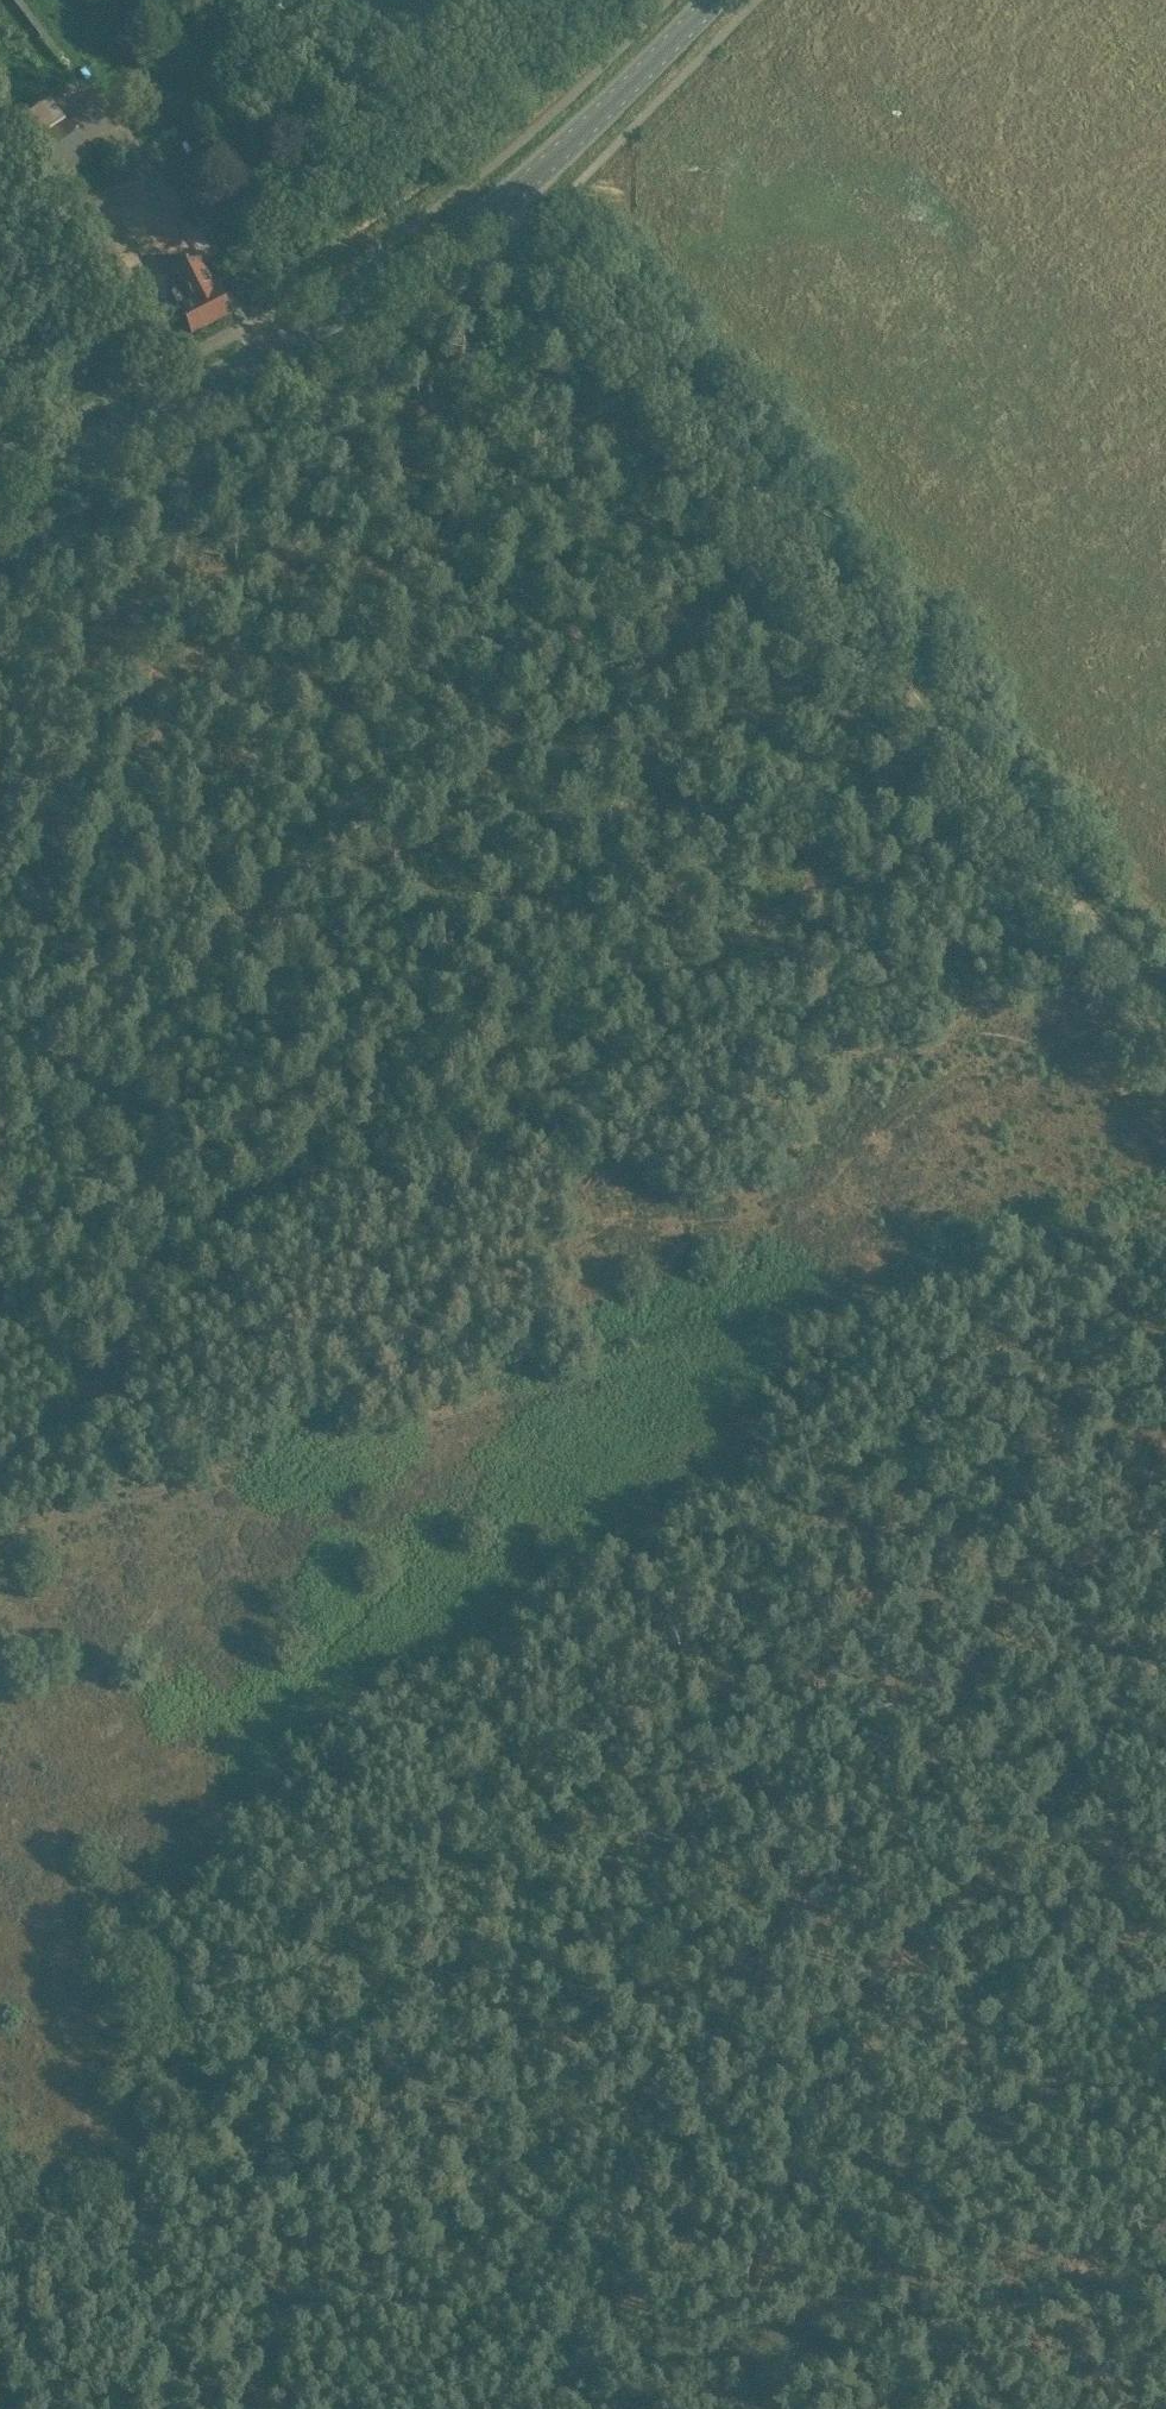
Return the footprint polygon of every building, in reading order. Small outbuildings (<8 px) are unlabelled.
[(267,15),(258,7),(252,13),(260,22),(267,15)] [(235,108),(242,92),(231,88),(227,86),(221,102),(235,108)] [(84,148),(67,122),(40,142),(57,166),(84,148)] [(141,278),(196,256),(181,220),(152,232),(147,219),(121,230),(141,278)] [(170,291),(181,315),(192,336),(228,317),(217,296),(200,261),(175,273),(181,286),(170,291)]
